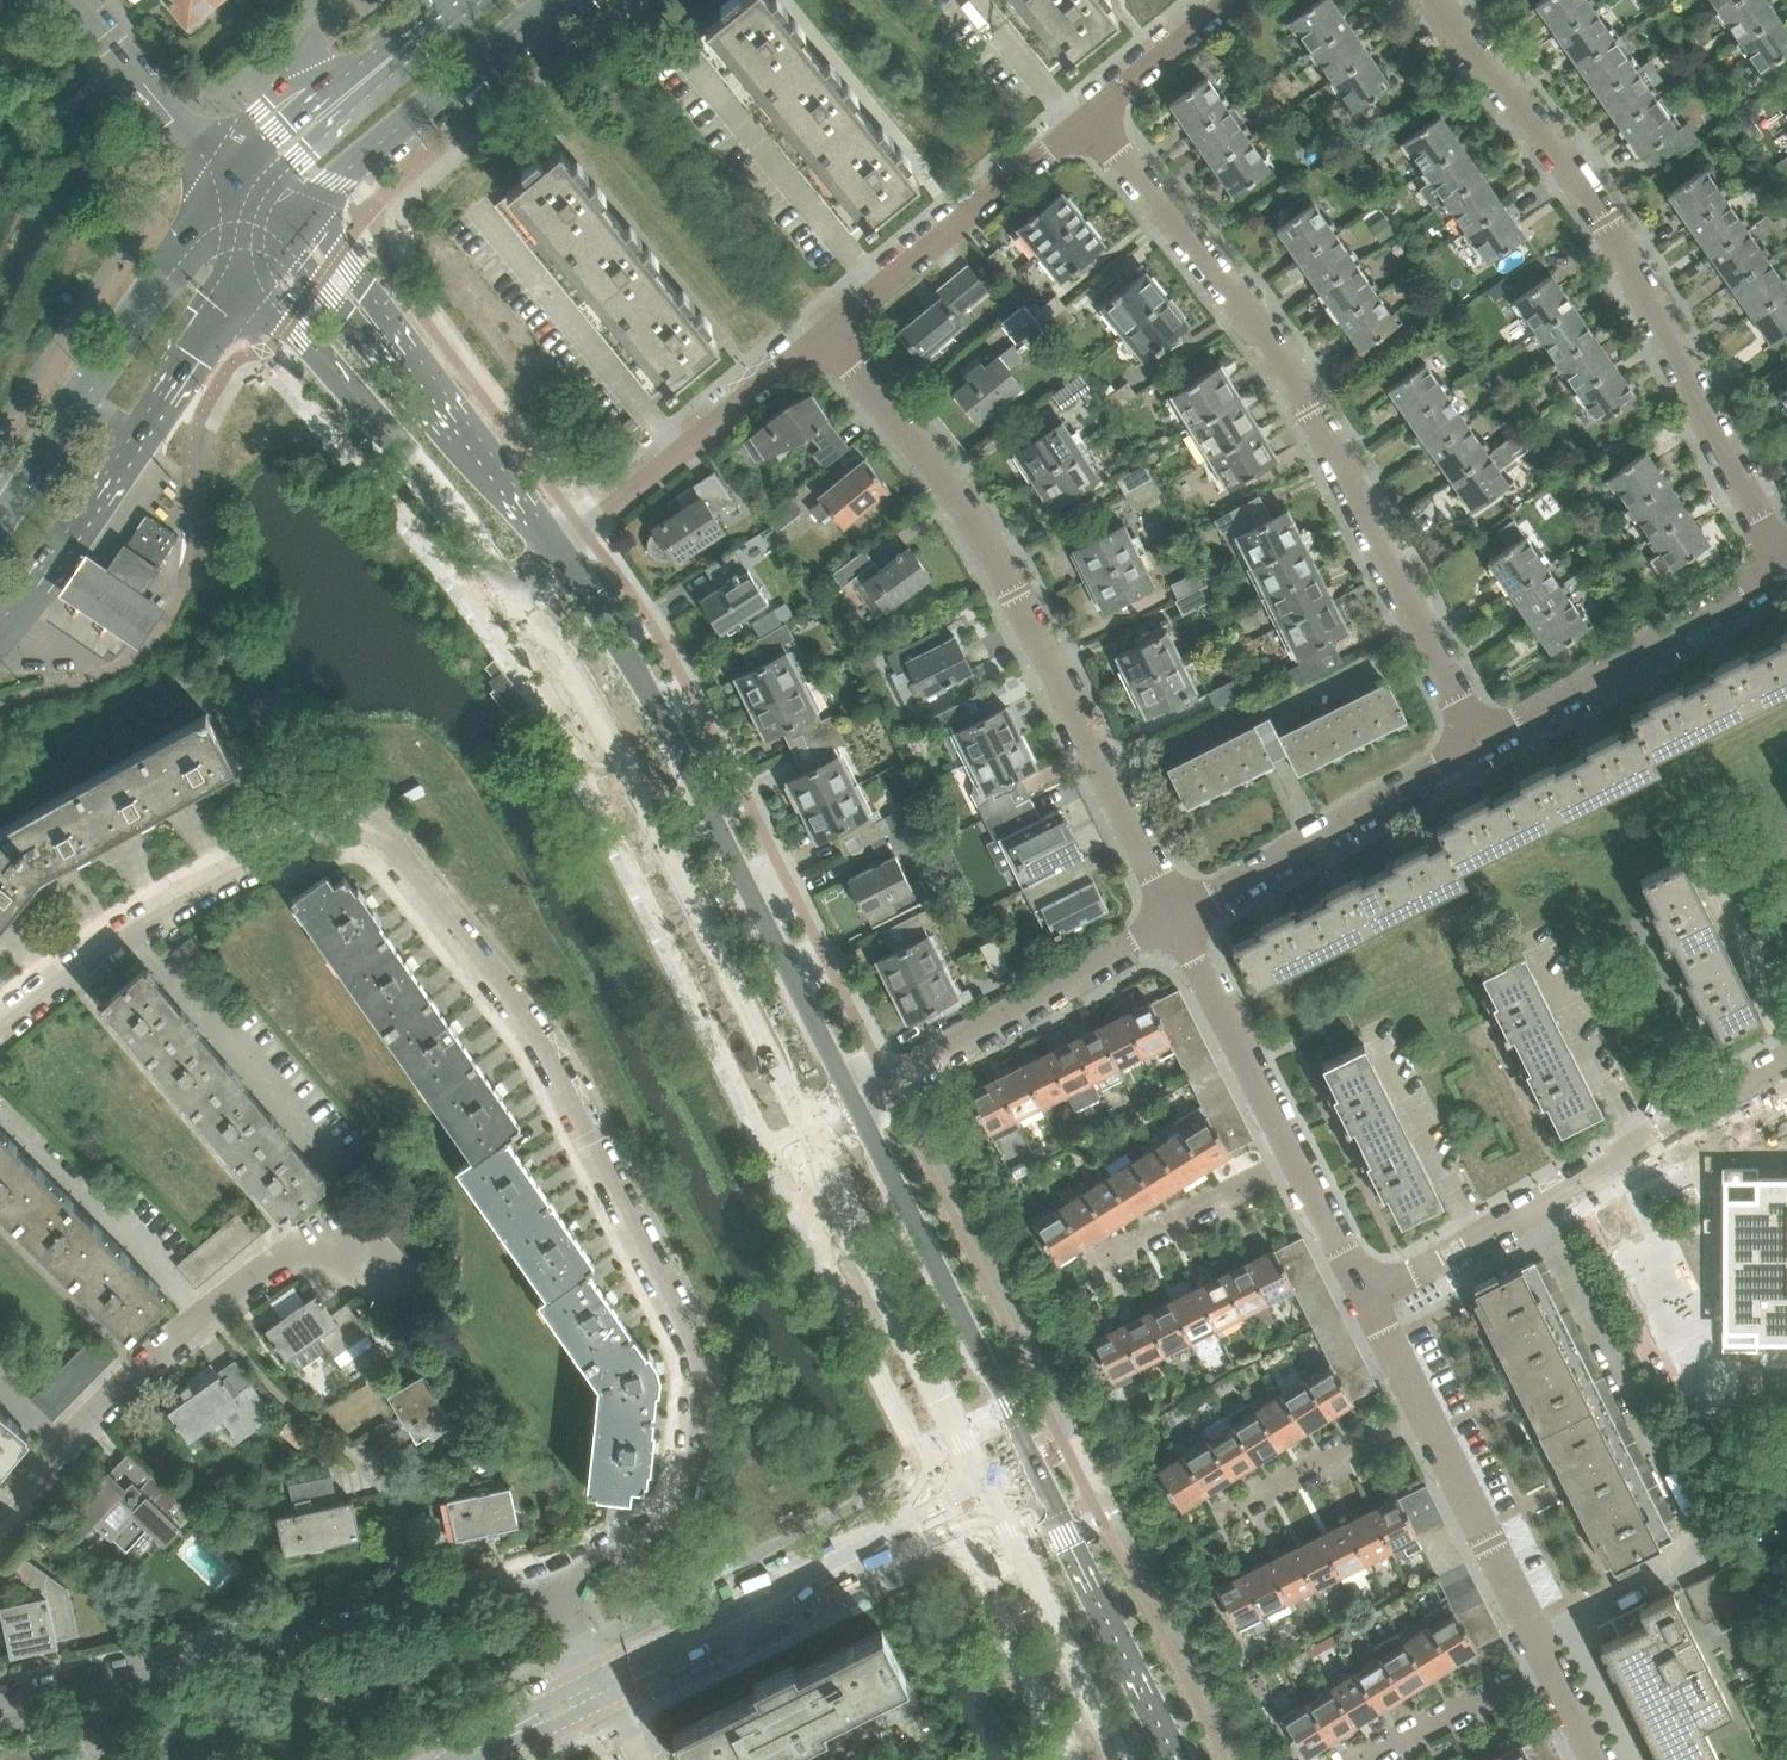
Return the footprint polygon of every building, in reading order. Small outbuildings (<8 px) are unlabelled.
[(170,2),(170,5),(173,5),(176,9),(187,22),(190,20),(194,21),(202,15),(202,11),(207,6),(212,7),(219,1),(219,0),(168,0),(170,2)] [(785,28),(790,24),(770,0),(728,0),(720,6),(725,12),(705,29),(707,31),(693,42),(745,104),(806,54),(785,28)] [(1095,0),(1003,0),(997,5),(1049,69),(1063,58),(1067,63),(1075,56),(1073,54),(1118,17),(1116,15),(1111,19),(1095,0)] [(1332,0),(1318,0),(1290,20),(1311,50),(1348,24),(1332,0)] [(1587,0),(1541,0),(1535,5),(1556,35),(1594,10),(1587,0)] [(1720,13),(1739,0),(1711,0),(1720,13)] [(1766,0),(1739,0),(1720,13),(1741,43),(1779,18),(1766,0)] [(1615,40),(1594,10),(1556,35),(1577,65),(1615,40)] [(1779,18),(1741,43),(1761,71),(1786,53),(1786,30),(1779,18)] [(1368,53),(1348,24),(1311,50),(1332,80),(1368,53)] [(1635,70),(1615,40),(1577,65),(1598,96),(1635,70)] [(859,119),(838,93),(843,89),(811,50),(806,54),(745,104),(799,171),(866,116),(864,114),(859,119)] [(1390,85),(1368,53),(1332,80),(1353,111),(1390,85)] [(1656,100),(1635,70),(1598,96),(1619,125),(1656,100)] [(1227,108),(1206,78),(1169,104),(1190,134),(1227,108)] [(1677,129),(1656,100),(1619,125),(1640,155),(1677,129)] [(1248,138),(1227,108),(1190,134),(1211,164),(1248,138)] [(1461,145),(1440,115),(1403,141),(1424,171),(1461,145)] [(912,183),(891,157),(896,153),(866,116),(799,171),(850,233),(864,221),(868,227),(876,220),(874,217),(919,181),(917,179),(912,183)] [(1270,169),(1248,138),(1211,164),(1232,195),(1270,169)] [(1336,142),(1321,151),(1327,159),(1341,149),(1336,142)] [(1482,175),(1461,145),(1424,171),(1444,201),(1482,175)] [(604,214),(586,192),(591,188),(559,149),(543,162),(538,156),(521,170),(526,176),(507,192),(508,194),(494,205),(543,264),(604,214)] [(1725,199),(1704,169),(1667,195),(1688,224),(1725,199)] [(1503,205),(1482,175),(1444,201),(1465,231),(1503,205)] [(1038,255),(1083,218),(1061,192),(1046,205),(1041,198),(1040,197),(1026,212),(1030,216),(1028,218),(1030,219),(1017,229),(1038,255)] [(1392,195),(1381,203),(1388,213),(1399,205),(1392,195)] [(1747,230),(1725,199),(1688,224),(1709,255),(1747,230)] [(1334,234),(1313,203),(1276,229),(1298,260),(1334,234)] [(1524,236),(1503,205),(1465,231),(1487,262),(1524,236)] [(660,282),(639,256),(644,252),(612,213),(607,218),(604,214),(543,264),(601,335),(666,279),(665,278),(660,282)] [(1384,217),(1369,228),(1379,243),(1395,233),(1384,217)] [(1089,256),(1104,244),(1083,218),(1038,255),(1059,280),(1072,270),(1073,272),(1074,271),(1078,275),(1094,265),(1089,256)] [(1767,259),(1747,230),(1709,255),(1729,284),(1767,259)] [(1355,263),(1334,234),(1298,260),(1318,289),(1334,277),(1355,263)] [(1017,272),(998,248),(986,258),(1005,282),(1017,272)] [(1767,259),(1729,284),(1751,315),(1786,290),(1786,288),(1767,259)] [(1376,293),(1355,263),(1334,277),(1318,289),(1339,319),(1376,293)] [(956,315),(987,290),(968,266),(922,303),(927,309),(899,332),(920,358),(962,323),(956,315)] [(1122,333),(1166,297),(1145,272),(1130,284),(1123,277),(1110,291),(1113,295),(1112,297),(1113,298),(1101,308),(1122,333)] [(1572,305),(1551,275),(1514,301),(1535,331),(1572,305)] [(713,347),(692,321),(697,316),(666,279),(601,335),(651,396),(665,385),(669,390),(677,383),(675,381),(720,344),(718,342),(713,347)] [(1507,292),(1499,281),(1486,291),(1493,302),(1507,292)] [(1751,315),(1772,345),(1786,335),(1786,290),(1751,315)] [(1397,324),(1376,293),(1339,319),(1360,350),(1397,324)] [(1042,326),(1065,306),(1056,295),(1032,315),(1039,323),(1042,326)] [(1173,335),(1188,323),(1166,297),(1122,333),(1143,360),(1155,350),(1156,351),(1158,350),(1162,354),(1178,344),(1173,335)] [(1015,343),(1039,323),(1032,315),(1023,304),(999,323),(1015,343)] [(1593,335),(1572,305),(1535,331),(1556,361),(1593,335)] [(1051,337),(1075,318),(1065,306),(1042,326),(1051,337)] [(1614,365),(1593,335),(1556,361),(1577,391),(1614,365)] [(1022,387),(1024,385),(1010,368),(1016,363),(1005,350),(998,356),(984,367),(981,362),(965,375),(969,379),(954,392),(956,394),(958,393),(978,417),(976,419),(978,421),(1010,395),(1014,401),(1025,391),(1022,387)] [(1446,393),(1425,363),(1387,389),(1409,419),(1446,393)] [(1239,395),(1227,376),(1220,365),(1166,398),(1169,402),(1174,399),(1189,425),(1239,395)] [(1635,396),(1614,365),(1577,391),(1598,421),(1635,396)] [(1061,410),(1088,389),(1078,375),(1050,396),(1061,410)] [(1110,413),(1136,395),(1127,382),(1115,391),(1111,384),(1101,391),(1106,398),(1102,400),(1110,413)] [(1778,393),(1786,406),(1786,387),(1778,393)] [(849,448),(825,419),(827,418),(810,393),(786,406),(751,435),(752,436),(744,441),(757,461),(765,455),(766,456),(784,447),(787,450),(795,440),(806,435),(808,433),(821,448),(814,454),(824,467),(849,448)] [(1466,423),(1446,393),(1409,419),(1429,449),(1466,423)] [(1257,426),(1246,407),(1239,395),(1189,425),(1184,428),(1187,433),(1192,430),(1208,455),(1257,426)] [(1524,410),(1509,420),(1517,432),(1532,422),(1524,410)] [(1080,449),(1071,435),(1059,416),(1024,439),(1027,444),(1014,452),(1016,455),(1018,453),(1034,478),(1031,479),(1032,481),(1080,449)] [(625,436),(638,425),(631,417),(618,427),(625,436)] [(1487,453),(1466,423),(1429,449),(1450,479),(1487,453)] [(1277,458),(1264,437),(1257,426),(1208,455),(1202,459),(1205,464),(1211,461),(1227,488),(1245,477),(1277,458)] [(1102,483),(1098,477),(1080,449),(1032,481),(1033,482),(1035,480),(1051,504),(1049,506),(1050,508),(1064,500),(1067,505),(1088,491),(1088,492),(1102,483)] [(1666,481),(1645,451),(1608,477),(1629,507),(1666,481)] [(1509,484),(1487,453),(1450,479),(1471,510),(1509,484)] [(842,527),(889,489),(864,459),(845,475),(839,468),(824,480),(826,482),(830,487),(818,497),(821,501),(810,510),(819,521),(831,512),(842,527)] [(1150,483),(1141,467),(1118,481),(1126,495),(1150,483)] [(722,529),(712,513),(732,499),(714,472),(676,496),(684,508),(654,529),(655,531),(652,533),(649,537),(647,543),(648,549),(650,554),(652,556),(657,560),(662,561),(668,561),(673,559),(674,560),(722,529)] [(1687,511),(1667,482),(1666,481),(1629,507),(1650,537),(1687,511)] [(1132,507),(1156,494),(1150,483),(1126,495),(1132,507)] [(778,530),(802,511),(791,498),(768,518),(774,525),(778,530)] [(1302,540),(1288,510),(1265,521),(1261,512),(1251,517),(1244,503),(1213,518),(1220,531),(1231,526),(1250,565),(1302,540)] [(1709,542),(1687,511),(1650,537),(1672,568),(1693,553),(1705,545),(1709,542)] [(160,563),(178,536),(147,515),(136,531),(126,547),(157,567),(160,563)] [(1139,554),(1124,524),(1110,531),(1107,526),(1100,529),(1084,537),(1087,543),(1073,550),(1074,552),(1077,551),(1089,577),(1087,578),(1088,580),(1139,554)] [(1545,565),(1525,535),(1487,561),(1508,591),(1545,565)] [(1317,569),(1308,551),(1302,540),(1250,565),(1265,594),(1317,569)] [(160,567),(124,543),(107,568),(102,565),(87,554),(60,593),(75,603),(138,647),(166,607),(143,593),(160,567)] [(1705,545),(1693,553),(1698,561),(1710,553),(1705,545)] [(876,616),(930,577),(909,548),(901,554),(900,552),(896,555),(897,557),(879,570),(864,549),(831,573),(856,606),(853,608),(865,623),(875,615),(876,616)] [(768,602),(735,550),(705,569),(717,589),(700,600),(720,633),(726,629),(729,633),(742,625),(740,620),(768,602)] [(1154,584),(1139,554),(1088,580),(1088,581),(1091,580),(1104,605),(1101,607),(1102,609),(1117,602),(1119,608),(1142,596),(1140,591),(1154,584)] [(1566,595),(1545,565),(1508,591),(1529,621),(1566,595)] [(1332,600),(1327,589),(1317,569),(1265,594),(1280,625),(1332,600)] [(1209,585),(1201,570),(1171,585),(1178,598),(1209,585)] [(1182,615),(1213,600),(1215,598),(1209,585),(1178,598),(1174,600),(1182,615)] [(1588,626),(1566,595),(1529,621),(1551,652),(1588,626)] [(1329,650),(1325,641),(1347,630),(1332,600),(1280,625),(1299,662),(1288,668),(1292,675),(1296,683),(1326,668),(1320,655),(1329,650)] [(803,683),(783,644),(794,639),(786,623),(756,640),(762,653),(752,658),(757,667),(735,678),(750,709),(803,683)] [(1181,661),(1167,631),(1165,631),(1162,625),(1133,640),(1136,646),(1115,656),(1122,669),(1117,671),(1126,688),(1181,661)] [(1786,689),(1786,632),(1778,637),(1780,642),(1764,650),(1784,690),(1786,689)] [(971,670),(960,649),(954,636),(907,660),(924,694),(905,703),(916,724),(933,716),(955,705),(944,684),(971,670)] [(1718,724),(1784,690),(1764,650),(1747,658),(1745,653),(1711,670),(1714,675),(1698,683),(1718,724)] [(1198,698),(1181,661),(1126,688),(1135,705),(1139,703),(1145,716),(1166,706),(1169,712),(1198,698)] [(523,703),(501,671),(489,679),(488,680),(494,688),(490,692),(514,722),(518,719),(517,718),(526,711),(520,705),(523,703)] [(1215,708),(1258,687),(1250,671),(1208,693),(1215,708)] [(821,720),(803,683),(750,709),(765,737),(787,726),(791,735),(801,730),(808,743),(838,727),(832,714),(821,720)] [(1651,757),(1718,724),(1698,683),(1681,691),(1679,687),(1645,703),(1648,708),(1635,715),(1641,727),(1637,728),(1651,757)] [(1297,774),(1362,741),(1406,719),(1389,685),(1281,739),(1268,714),(1253,722),(1253,723),(1167,766),(1170,771),(1169,771),(1180,794),(1176,796),(1180,803),(1184,801),(1186,806),(1273,762),(1272,759),(1286,752),(1297,774)] [(1021,736),(1006,706),(984,717),(980,709),(970,714),(963,701),(955,705),(933,716),(940,730),(950,725),(969,763),(1021,736)] [(236,767),(206,714),(140,750),(171,804),(203,786),(206,792),(216,787),(212,781),(236,767)] [(855,787),(835,747),(845,741),(838,727),(808,743),(814,756),(799,764),(803,772),(786,781),(802,813),(855,787)] [(1590,802),(1657,769),(1651,757),(1637,728),(1620,737),(1618,732),(1584,749),(1587,754),(1570,762),(1590,802)] [(1018,786),(1013,777),(1036,766),(1021,736),(969,763),(976,776),(971,793),(984,819),(998,812),(1015,803),(1008,790),(1018,786)] [(171,804),(140,750),(75,786),(105,840),(138,822),(142,828),(152,823),(148,816),(171,804)] [(1524,835),(1590,802),(1570,762),(1554,770),(1551,765),(1518,782),(1520,787),(1504,795),(1524,835)] [(105,840),(75,786),(2,827),(42,875),(74,857),(78,864),(88,858),(84,852),(105,840)] [(873,823),(855,787),(802,813),(816,841),(838,830),(843,839),(853,834),(859,847),(890,831),(883,817),(873,823)] [(1458,868),(1524,835),(1504,795),(1487,803),(1485,799),(1451,815),(1454,820),(1436,828),(1442,841),(1456,870),(1458,868)] [(1083,859),(1058,809),(1040,818),(1030,798),(1015,805),(1015,803),(998,812),(1008,834),(998,839),(999,842),(1007,839),(1023,870),(1015,873),(1023,889),(1030,886),(1075,863),(1083,859)] [(42,875),(2,827),(0,830),(0,926),(18,904),(24,909),(31,900),(25,896),(42,875)] [(1397,914),(1464,881),(1458,868),(1456,870),(1442,841),(1427,848),(1425,843),(1391,861),(1393,866),(1377,874),(1397,914)] [(930,897),(920,878),(909,883),(895,856),(847,880),(871,927),(930,897)] [(1720,939),(1702,902),(1681,860),(1640,881),(1655,909),(1650,911),(1667,944),(1671,942),(1680,959),(1720,939)] [(1108,909),(1093,880),(1085,884),(1075,863),(1030,886),(1041,906),(1033,910),(1048,939),(1053,937),(1056,942),(1064,938),(1061,933),(1108,909)] [(963,889),(954,871),(945,876),(954,893),(963,889)] [(1331,948),(1397,914),(1377,874),(1360,882),(1358,878),(1324,894),(1327,899),(1310,907),(1331,948)] [(375,923),(372,918),(373,917),(370,912),(374,909),(366,899),(362,901),(358,896),(357,897),(353,892),(355,891),(345,877),(333,885),(326,875),(294,898),(342,966),(386,935),(377,922),(375,923)] [(1253,987),(1331,948),(1310,907),(1294,915),(1292,911),(1258,927),(1260,932),(1232,946),(1238,958),(1233,960),(1246,988),(1252,985),(1253,987)] [(943,964),(925,927),(935,922),(929,908),(898,923),(904,936),(894,941),(898,950),(876,961),(891,990),(943,964)] [(417,983),(414,979),(416,978),(412,972),(414,970),(407,960),(404,961),(400,956),(399,957),(396,953),(398,952),(386,935),(342,966),(386,1030),(431,998),(419,982),(417,983)] [(208,959),(191,938),(174,951),(192,973),(208,959)] [(1010,969),(995,939),(994,938),(981,945),(996,976),(1010,969)] [(1759,1016),(1739,976),(1720,939),(1680,959),(1688,975),(1683,977),(1688,988),(1700,1011),(1704,1009),(1718,1037),(1759,1016)] [(1562,1032),(1543,994),(1522,952),(1481,973),(1496,1000),(1491,1003),(1508,1036),(1512,1034),(1521,1052),(1562,1032)] [(957,992),(943,964),(891,990),(906,1020),(929,1009),(933,1018),(973,998),(968,987),(957,992)] [(189,1021),(145,969),(104,1004),(122,1026),(120,1028),(129,1038),(131,1036),(148,1056),(189,1021)] [(1190,1012),(1179,990),(1152,1003),(1163,1026),(1190,1012)] [(461,1046),(459,1042),(460,1041),(456,1035),(458,1034),(451,1023),(449,1025),(445,1019),(443,1020),(440,1016),(442,1015),(431,998),(386,1030),(430,1092),(474,1061),(463,1045),(461,1046)] [(1169,1040),(1163,1026),(1152,1003),(1151,1003),(1150,1002),(1124,1015),(1142,1055),(1147,1065),(1151,1062),(1147,1053),(1153,1050),(1158,1059),(1174,1050),(1169,1040)] [(1169,1040),(1196,1025),(1190,1012),(1163,1026),(1169,1040)] [(1142,1055),(1124,1015),(1099,1028),(1117,1067),(1122,1076),(1125,1075),(1120,1066),(1142,1055)] [(233,1073),(189,1021),(148,1056),(167,1079),(165,1080),(174,1090),(176,1089),(192,1108),(233,1073)] [(1175,1052),(1202,1038),(1196,1025),(1169,1040),(1174,1050),(1175,1052)] [(1117,1067),(1099,1028),(1073,1041),(1091,1081),(1095,1090),(1099,1088),(1100,1090),(1122,1079),(1121,1077),(1122,1076),(1117,1067)] [(1600,1108),(1581,1070),(1562,1032),(1521,1052),(1529,1067),(1524,1069),(1541,1103),(1545,1100),(1559,1128),(1600,1108)] [(1214,1061),(1202,1038),(1175,1052),(1186,1074),(1214,1061)] [(1091,1081),(1073,1041),(1047,1053),(1066,1093),(1071,1102),(1075,1100),(1071,1091),(1091,1081)] [(1402,1123),(1384,1085),(1363,1044),(1322,1064),(1336,1092),(1332,1094),(1348,1127),(1349,1128),(1353,1126),(1362,1143),(1402,1123)] [(1066,1093),(1047,1053),(1022,1066),(1040,1106),(1044,1115),(1049,1113),(1045,1104),(1066,1093)] [(506,1109),(503,1105),(505,1104),(501,1098),(503,1097),(495,1086),(493,1088),(489,1082),(488,1083),(485,1079),(486,1078),(474,1061),(430,1092),(475,1156),(504,1136),(520,1125),(508,1108),(506,1109)] [(1040,1106),(1022,1066),(995,1079),(1020,1128),(1023,1126),(1018,1117),(1040,1106)] [(1229,1091),(1218,1068),(1190,1082),(1201,1105),(1229,1091)] [(278,1126),(233,1073),(192,1108),(212,1131),(210,1133),(218,1143),(220,1141),(237,1161),(278,1126)] [(1020,1128),(995,1079),(969,1093),(976,1108),(975,1109),(979,1116),(980,1116),(988,1131),(1003,1124),(1007,1134),(1020,1128)] [(1207,1118),(1235,1103),(1229,1091),(1201,1105),(1206,1117),(1207,1118)] [(1123,1112),(1136,1105),(1132,1098),(1119,1105),(1123,1112)] [(1242,1117),(1235,1103),(1207,1118),(1216,1130),(1242,1117)] [(1229,1151),(1216,1130),(1207,1118),(1206,1117),(1185,1130),(1180,1121),(1175,1125),(1180,1133),(1204,1169),(1229,1153),(1228,1152),(1229,1151)] [(1253,1139),(1242,1117),(1216,1130),(1229,1151),(1253,1139)] [(1441,1200),(1422,1163),(1402,1123),(1362,1143),(1370,1158),(1365,1161),(1371,1173),(1382,1194),(1386,1192),(1400,1220),(1441,1200)] [(325,1182),(278,1126),(237,1161),(256,1184),(254,1186),(263,1196),(265,1194),(284,1216),(325,1182)] [(0,1132),(0,1208),(16,1224),(54,1186),(0,1132)] [(1204,1169),(1180,1133),(1161,1145),(1155,1137),(1150,1140),(1155,1149),(1179,1184),(1204,1169)] [(535,1184),(532,1181),(534,1179),(530,1174),(532,1172),(525,1161),(523,1163),(519,1157),(517,1158),(514,1155),(516,1153),(504,1136),(475,1156),(460,1167),(505,1231),(549,1200),(537,1183),(535,1184)] [(1039,1144),(1030,1149),(1034,1155),(1036,1160),(1046,1154),(1039,1144)] [(1179,1184),(1155,1149),(1136,1161),(1131,1152),(1126,1155),(1131,1163),(1155,1199),(1179,1184)] [(1155,1199),(1131,1163),(1112,1176),(1106,1167),(1102,1170),(1107,1178),(1131,1214),(1155,1199)] [(1131,1214),(1107,1178),(1088,1191),(1082,1182),(1078,1185),(1083,1193),(1107,1230),(1131,1214)] [(1726,1184),(1726,1345),(1786,1345),(1786,1185),(1726,1184)] [(370,1216),(393,1195),(384,1185),(361,1206),(370,1216)] [(111,1242),(54,1186),(16,1224),(39,1247),(37,1249),(47,1258),(49,1256),(73,1280),(111,1242)] [(1107,1230),(1083,1193),(1063,1205),(1058,1197),(1054,1199),(1083,1245),(1107,1230)] [(379,1226),(402,1205),(393,1195),(370,1216),(379,1226)] [(1083,1245),(1054,1199),(1051,1202),(1056,1210),(1034,1224),(1044,1239),(1042,1239),(1047,1246),(1048,1246),(1057,1260),(1083,1245)] [(580,1248),(577,1244),(579,1242),(575,1237),(577,1235),(569,1225),(567,1226),(563,1220),(561,1222),(559,1218),(560,1216),(549,1200),(505,1231),(549,1294),(586,1269),(594,1263),(581,1246),(580,1248)] [(389,1236),(412,1215),(402,1205),(379,1226),(389,1236)] [(261,1234),(242,1210),(230,1219),(250,1243),(261,1234)] [(250,1243),(230,1219),(220,1228),(240,1252),(250,1243)] [(240,1252),(220,1228),(209,1238),(228,1261),(240,1252)] [(1313,1260),(1302,1237),(1275,1250),(1287,1274),(1313,1260)] [(228,1261),(209,1238),(198,1246),(218,1270),(228,1261)] [(167,1297),(111,1242),(73,1280),(95,1303),(94,1305),(103,1314),(105,1312),(129,1336),(167,1297)] [(218,1270),(198,1246),(188,1255),(207,1279),(218,1270)] [(1293,1288),(1293,1287),(1287,1274),(1275,1250),(1274,1251),(1274,1250),(1247,1263),(1266,1302),(1271,1312),(1275,1310),(1270,1300),(1293,1288)] [(207,1279),(188,1255),(176,1265),(196,1289),(207,1279)] [(1612,1397),(1557,1288),(1557,1289),(1542,1259),(1534,1263),(1533,1262),(1474,1291),(1543,1431),(1612,1397)] [(1293,1287),(1320,1273),(1313,1260),(1287,1274),(1293,1287)] [(1266,1302),(1247,1263),(1222,1275),(1240,1315),(1245,1325),(1250,1323),(1245,1313),(1266,1302)] [(617,1317),(614,1313),(616,1312),(612,1306),(614,1305),(607,1294),(604,1296),(600,1290),(599,1291),(596,1287),(598,1286),(586,1269),(549,1294),(542,1300),(586,1363),(630,1332),(619,1316),(617,1317)] [(1299,1300),(1326,1286),(1320,1273),(1293,1287),(1293,1288),(1299,1300)] [(1240,1315),(1222,1275),(1196,1288),(1215,1328),(1220,1338),(1224,1336),(1219,1326),(1240,1315)] [(1337,1308),(1326,1286),(1299,1300),(1310,1322),(1337,1308)] [(1215,1328),(1196,1288),(1170,1301),(1189,1341),(1194,1351),(1198,1349),(1193,1339),(1215,1328)] [(368,1333),(347,1303),(331,1313),(324,1303),(325,1302),(321,1296),(320,1297),(317,1293),(266,1329),(274,1341),(273,1341),(276,1346),(277,1345),(287,1359),(319,1336),(334,1357),(368,1333)] [(1189,1341),(1170,1301),(1144,1314),(1163,1353),(1168,1363),(1173,1361),(1168,1351),(1189,1341)] [(1163,1353),(1144,1314),(1119,1327),(1143,1376),(1147,1374),(1142,1363),(1163,1353)] [(1353,1338),(1350,1333),(1341,1316),(1314,1330),(1324,1352),(1353,1338)] [(400,1326),(393,1345),(410,1351),(410,1350),(416,1332),(400,1326)] [(1143,1376),(1119,1327),(1092,1340),(1100,1356),(1099,1357),(1102,1364),(1104,1363),(1112,1379),(1135,1367),(1140,1378),(1143,1376)] [(660,1375),(657,1362),(656,1361),(654,1363),(652,1363),(648,1357),(646,1359),(643,1355),(645,1353),(630,1332),(586,1363),(600,1383),(598,1407),(651,1413),(654,1388),(652,1387),(652,1383),(654,1383),(655,1376),(657,1375),(660,1376),(660,1375)] [(113,1360),(91,1338),(80,1349),(102,1371),(113,1360)] [(1331,1366),(1359,1351),(1353,1338),(1324,1352),(1330,1364),(1331,1366)] [(102,1371),(80,1349),(71,1358),(93,1380),(102,1371)] [(1339,1378),(1365,1364),(1359,1351),(1331,1366),(1339,1378)] [(93,1380),(71,1358),(61,1368),(83,1390),(93,1380)] [(1353,1401),(1352,1399),(1339,1378),(1331,1366),(1330,1364),(1308,1377),(1302,1367),(1298,1370),(1304,1380),(1327,1417),(1353,1401)] [(1377,1387),(1365,1364),(1339,1378),(1352,1399),(1377,1387)] [(83,1390),(61,1368),(51,1378),(73,1400),(83,1390)] [(453,1422),(424,1372),(388,1393),(416,1443),(453,1422)] [(274,1416),(251,1382),(239,1391),(238,1390),(240,1395),(236,1398),(226,1385),(228,1384),(224,1378),(223,1379),(219,1374),(194,1392),(189,1384),(181,1390),(186,1398),(168,1410),(177,1422),(175,1423),(179,1428),(180,1427),(189,1440),(222,1417),(239,1442),(274,1416)] [(73,1400),(51,1378),(42,1388),(63,1410),(73,1400)] [(1327,1417),(1304,1380),(1284,1392),(1278,1382),(1274,1385),(1280,1395),(1303,1432),(1327,1417)] [(63,1410),(42,1388),(31,1399),(53,1421),(63,1410)] [(1303,1432),(1280,1395),(1260,1407),(1254,1397),(1249,1400),(1255,1410),(1279,1447),(1303,1432)] [(1673,1516),(1624,1418),(1622,1418),(1612,1397),(1543,1431),(1612,1569),(1672,1539),(1663,1521),(1673,1516)] [(1249,1400),(1225,1415),(1231,1425),(1254,1462),(1279,1447),(1255,1410),(1249,1400)] [(652,1455),(653,1442),(648,1441),(649,1435),(647,1434),(647,1428),(650,1429),(651,1413),(598,1407),(589,1490),(614,1493),(628,1495),(630,1483),(644,1484),(646,1467),(643,1467),(644,1460),(646,1461),(647,1454),(652,1455)] [(1129,1418),(1123,1409),(1112,1415),(1117,1425),(1129,1418)] [(0,1412),(0,1470),(28,1436),(0,1412)] [(309,1436),(290,1420),(280,1432),(299,1449),(309,1436)] [(1254,1462),(1231,1425),(1211,1438),(1205,1428),(1200,1430),(1206,1441),(1230,1477),(1254,1462)] [(1230,1477),(1206,1441),(1187,1452),(1181,1442),(1177,1445),(1206,1492),(1230,1477)] [(1206,1492),(1177,1445),(1173,1447),(1180,1457),(1158,1471),(1167,1486),(1166,1487),(1170,1494),(1171,1493),(1180,1508),(1206,1492)] [(361,1537),(353,1499),(352,1498),(332,1503),(330,1494),(336,1492),(332,1475),(324,1476),(320,1462),(297,1467),(300,1482),(289,1484),(295,1512),(276,1516),(283,1547),(332,1537),(333,1543),(361,1537)] [(171,1518),(164,1511),(175,1500),(150,1476),(140,1487),(129,1477),(121,1485),(109,1473),(58,1527),(74,1543),(95,1521),(126,1550),(148,1527),(156,1534),(171,1518)] [(519,1525),(510,1485),(495,1488),(493,1477),(469,1482),(472,1493),(447,1499),(447,1500),(448,1500),(456,1537),(456,1538),(486,1532),(487,1538),(500,1535),(498,1529),(519,1525)] [(1409,1521),(1437,1507),(1431,1496),(1426,1485),(1413,1492),(1412,1492),(1398,1499),(1409,1521)] [(1397,1497),(1371,1510),(1389,1549),(1394,1560),(1422,1546),(1416,1534),(1409,1521),(1398,1499),(1397,1497)] [(1416,1534),(1443,1520),(1437,1507),(1409,1521),(1416,1534)] [(1389,1549),(1371,1510),(1346,1523),(1363,1562),(1368,1572),(1373,1569),(1368,1560),(1389,1549)] [(1422,1548),(1450,1534),(1443,1520),(1416,1534),(1422,1546),(1422,1548)] [(1363,1562),(1346,1523),(1320,1536),(1338,1575),(1343,1584),(1348,1582),(1343,1573),(1363,1562)] [(1461,1556),(1450,1534),(1422,1548),(1433,1569),(1461,1556)] [(1338,1575),(1320,1536),(1294,1548),(1313,1587),(1318,1597),(1322,1595),(1317,1585),(1338,1575)] [(1313,1587),(1294,1548),(1268,1562),(1286,1601),(1291,1610),(1296,1608),(1291,1598),(1313,1587)] [(78,1634),(69,1589),(41,1569),(42,1569),(28,1559),(28,1560),(25,1557),(15,1571),(37,1587),(39,1598),(2,1606),(12,1653),(57,1644),(56,1638),(78,1634)] [(1286,1601),(1268,1562),(1242,1574),(1268,1627),(1270,1621),(1265,1611),(1286,1601)] [(1476,1586),(1465,1563),(1437,1577),(1448,1600),(1476,1586)] [(1703,1623),(1751,1600),(1732,1563),(1685,1587),(1703,1623)] [(1268,1627),(1242,1574),(1216,1588),(1224,1603),(1222,1604),(1226,1612),(1227,1611),(1235,1627),(1250,1619),(1256,1632),(1257,1634),(1267,1630),(1268,1627)] [(1454,1613),(1482,1599),(1476,1586),(1448,1600),(1453,1612),(1454,1613)] [(1672,1592),(1620,1618),(1626,1631),(1600,1644),(1657,1759),(1718,1759),(1701,1725),(1730,1711),(1672,1592)] [(1462,1626),(1489,1612),(1482,1599),(1454,1613),(1462,1626)] [(1462,1626),(1454,1613),(1453,1612),(1433,1625),(1427,1616),(1422,1618),(1428,1627),(1452,1664),(1476,1648),(1476,1646),(1462,1626)] [(1500,1634),(1489,1612),(1462,1626),(1476,1646),(1500,1634)] [(1452,1664),(1428,1627),(1407,1640),(1402,1631),(1397,1634),(1403,1643),(1426,1679),(1452,1664)] [(907,1680),(881,1628),(797,1670),(793,1663),(753,1683),(757,1691),(672,1733),(685,1759),(747,1759),(782,1742),(786,1750),(826,1730),(822,1722),(907,1680)] [(1426,1679),(1403,1643),(1384,1654),(1379,1645),(1374,1648),(1379,1657),(1403,1694),(1426,1679)] [(1403,1694),(1379,1657),(1360,1669),(1354,1661),(1350,1664),(1355,1673),(1378,1709),(1403,1694)] [(1378,1709),(1355,1673),(1335,1685),(1330,1676),(1325,1679),(1330,1688),(1354,1724),(1378,1709)] [(1354,1724),(1330,1688),(1310,1700),(1304,1691),(1300,1694),(1329,1740),(1354,1724)] [(1329,1740),(1300,1694),(1297,1696),(1302,1705),(1281,1719),(1290,1734),(1289,1734),(1294,1742),(1295,1741),(1304,1756),(1329,1740)] [(1522,1745),(1529,1759),(1549,1759),(1560,1754),(1549,1733),(1522,1745)] [(1494,1758),(1495,1759),(1529,1759),(1522,1745),(1522,1746),(1521,1745),(1520,1745),(1494,1758)]
